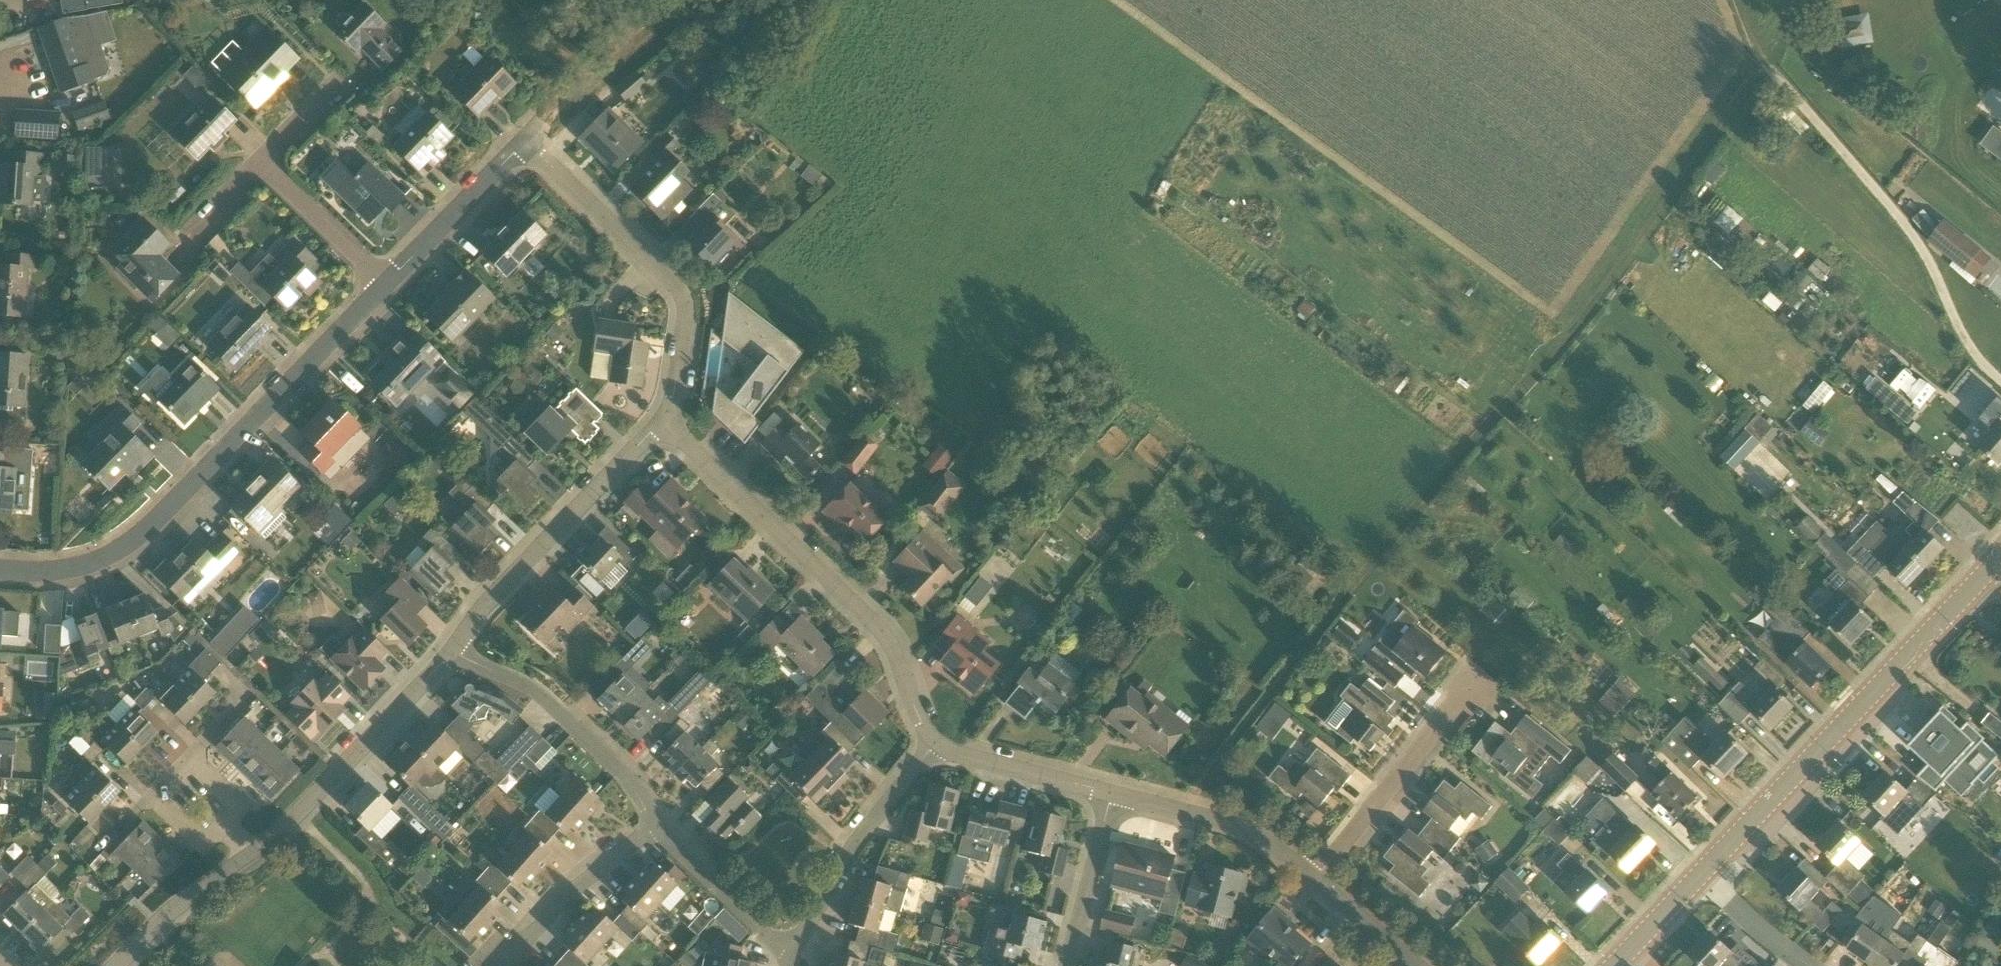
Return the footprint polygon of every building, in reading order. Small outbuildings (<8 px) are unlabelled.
[(365,6),(337,33),(357,53),(361,49),(383,70),(402,52),(379,30),(384,24),(365,6)] [(440,28),(451,16),(442,8),(431,19),(440,28)] [(1871,44),(1869,14),(1835,16),(1837,46),(1871,44)] [(94,82),(93,79),(105,75),(108,69),(99,44),(94,41),(85,16),(67,19),(40,28),(62,93),(94,82)] [(266,29),(222,75),(256,108),(276,87),(271,82),(280,72),(283,75),(298,59),(266,29)] [(478,117),(490,105),(499,97),(501,99),(515,84),(487,56),(462,82),(456,76),(447,86),(478,117)] [(185,74),(192,67),(187,63),(180,70),(185,74)] [(199,72),(190,82),(201,93),(211,83),(199,72)] [(626,103),(645,86),(634,73),(615,89),(626,103)] [(227,130),(236,121),(212,100),(200,112),(196,108),(171,135),(198,160),(214,144),(217,147),(231,133),(227,130)] [(111,120),(106,105),(105,101),(73,112),(79,130),(111,120)] [(60,112),(16,109),(15,137),(58,140),(60,112)] [(607,110),(580,138),(615,171),(642,143),(607,110)] [(431,159),(453,137),(429,113),(394,148),(424,177),(436,164),(431,159)] [(651,201),(666,215),(672,208),(679,214),(687,206),(680,200),(690,190),(679,180),(686,172),(667,154),(676,144),(667,135),(633,170),(642,179),(632,189),(644,200),(646,198),(650,202),(651,201)] [(86,147),(86,161),(102,161),(103,147),(86,147)] [(13,153),(12,165),(0,164),(0,204),(30,206),(32,175),(41,175),(42,155),(13,153)] [(61,155),(60,173),(75,174),(76,156),(61,155)] [(338,161),(322,177),(369,223),(384,207),(390,212),(404,198),(369,164),(356,178),(338,161)] [(719,231),(723,227),(735,215),(713,194),(691,217),(702,228),(688,243),(711,265),(732,243),(719,231)] [(507,276),(545,235),(522,213),(483,253),(507,276)] [(123,227),(126,224),(126,220),(123,217),(119,217),(116,220),(116,224),(119,227),(123,227)] [(152,301),(178,276),(158,256),(169,245),(143,219),(112,251),(123,262),(118,267),(152,301)] [(1965,267),(1979,250),(1946,224),(1932,241),(1965,267)] [(274,261),(271,258),(253,277),(239,263),(231,271),(266,305),(274,297),(287,310),(305,291),(309,295),(321,283),(306,269),(315,260),(295,239),(274,261)] [(24,318),(27,271),(33,270),(34,256),(8,254),(8,266),(0,266),(0,316),(24,318)] [(1831,270),(1819,259),(1810,269),(1822,280),(1831,270)] [(456,287),(427,317),(453,341),(494,299),(466,271),(453,284),(456,287)] [(784,337),(728,292),(723,332),(748,335),(764,347),(739,382),(716,378),(712,405),(728,421),(738,408),(750,418),(796,360),(778,345),(784,337)] [(251,348),(271,328),(247,306),(209,346),(235,371),(254,352),(251,348)] [(158,334),(168,324),(160,317),(153,325),(151,328),(158,334)] [(611,379),(611,381),(642,386),(648,345),(631,343),(634,325),(600,320),(596,352),(594,352),(591,377),(611,379)] [(547,334),(558,343),(566,332),(555,323),(547,334)] [(1870,335),(1865,334),(1862,338),(1864,343),(1869,343),(1872,339),(1870,335)] [(432,369),(401,338),(391,348),(404,360),(393,371),(389,367),(373,383),(396,405),(432,369)] [(66,360),(66,349),(58,349),(58,360),(66,360)] [(27,356),(0,354),(0,423),(12,424),(14,407),(24,408),(28,356),(27,356)] [(156,404),(160,400),(184,424),(218,390),(188,361),(170,380),(160,370),(140,390),(156,404)] [(435,386),(448,397),(463,381),(450,370),(435,386)] [(77,377),(68,387),(76,396),(86,385),(77,377)] [(526,434),(547,455),(566,435),(571,440),(576,435),(585,444),(599,429),(594,424),(603,414),(578,389),(553,413),(550,410),(526,434)] [(463,411),(473,420),(484,409),(474,399),(463,411)] [(500,410),(489,399),(482,406),(493,417),(500,410)] [(1993,430),(1979,446),(2000,466),(2000,400),(2000,399),(1981,420),(1993,430)] [(317,426),(307,437),(313,443),(304,453),(324,472),(334,461),(330,457),(348,438),(344,434),(355,422),(333,402),(313,423),(317,426)] [(94,433),(104,443),(83,465),(109,489),(131,468),(136,473),(153,456),(131,434),(140,424),(122,407),(105,424),(104,423),(94,433)] [(1812,419),(1802,432),(1820,446),(1831,433),(1812,419)] [(775,449),(808,480),(820,468),(809,457),(820,445),(798,424),(793,429),(785,421),(761,444),(771,454),(775,449)] [(863,436),(841,463),(856,476),(878,447),(863,436)] [(536,460),(516,441),(512,438),(491,460),(492,482),(495,484),(494,486),(520,511),(537,493),(529,485),(536,477),(528,469),(536,460)] [(957,452),(943,441),(923,466),(937,477),(957,452)] [(407,445),(396,445),(396,459),(387,459),(387,465),(407,466),(407,445)] [(43,460),(59,461),(59,447),(44,446),(43,460)] [(438,449),(426,461),(436,472),(448,459),(438,449)] [(13,510),(16,470),(5,469),(6,454),(0,454),(0,509),(13,510)] [(280,508),(300,487),(272,459),(242,490),(246,494),(233,508),(260,534),(283,510),(280,508)] [(947,470),(917,507),(937,523),(966,485),(947,470)] [(1917,502),(1916,503),(1904,492),(1883,475),(1877,480),(1898,499),(1895,503),(1915,522),(1907,531),(1914,537),(1912,538),(1904,547),(1926,568),(1944,549),(1928,534),(1941,521),(1917,502)] [(495,503),(475,485),(466,476),(450,493),(469,511),(452,529),(478,555),(496,537),(487,528),(495,521),(486,512),(495,503)] [(681,545),(705,519),(679,494),(683,490),(672,479),(656,496),(644,484),(625,503),(639,516),(644,510),(681,545)] [(849,529),(864,543),(889,516),(864,494),(861,497),(848,486),(824,511),(846,532),(849,529)] [(385,504),(392,511),(402,501),(395,494),(385,504)] [(1957,502),(1944,518),(1963,534),(1976,517),(1957,502)] [(328,522),(337,530),(346,520),(337,511),(328,522)] [(1809,516),(1798,528),(1816,545),(1827,534),(1809,516)] [(1904,547),(1879,522),(1848,554),(1857,563),(1858,562),(1875,578),(1887,564),(1891,567),(1889,570),(1908,587),(1926,568),(1904,547)] [(628,572),(625,570),(637,557),(607,527),(589,546),(586,544),(574,557),(600,582),(601,580),(611,590),(628,572)] [(409,572),(437,598),(454,580),(445,572),(453,564),(452,563),(460,554),(433,528),(417,545),(426,554),(409,572)] [(921,607),(946,579),(951,584),(965,569),(923,530),(914,541),(914,540),(894,561),(911,578),(901,588),(921,607)] [(352,551),(361,541),(351,532),(342,542),(352,551)] [(225,571),(242,553),(222,534),(205,551),(195,541),(171,566),(166,562),(155,574),(187,603),(221,568),(225,571)] [(1563,534),(1555,542),(1571,557),(1579,548),(1563,534)] [(1858,562),(1857,563),(1848,554),(1827,534),(1816,545),(1815,546),(1845,575),(1846,574),(1852,580),(1820,613),(1831,624),(1830,625),(1852,646),(1875,621),(1860,607),(1882,584),(1875,578),(1858,562)] [(746,621),(774,591),(756,574),(753,578),(734,559),(709,586),(746,621)] [(691,565),(675,581),(685,590),(700,574),(691,565)] [(383,620),(408,645),(426,626),(415,615),(426,604),(400,580),(380,600),(391,611),(383,620)] [(522,623),(545,645),(562,627),(568,633),(594,605),(573,587),(562,598),(548,584),(533,599),(537,603),(532,608),(534,610),(522,623)] [(325,602),(321,590),(309,594),(312,606),(325,602)] [(970,590),(965,596),(966,597),(976,605),(977,606),(982,600),(970,590)] [(174,616),(169,618),(164,608),(153,612),(146,595),(126,602),(139,637),(159,629),(162,636),(170,633),(174,642),(187,629),(174,616)] [(1832,667),(1808,644),(1807,643),(1806,644),(1803,642),(1812,632),(1775,597),(1764,608),(1778,620),(1759,639),(1776,656),(1778,653),(1788,663),(1787,664),(1808,684),(1812,688),(1814,685),(1832,667)] [(1071,601),(1059,618),(1069,627),(1082,610),(1071,601)] [(1487,611),(1485,614),(1497,626),(1509,613),(1498,601),(1487,611)] [(122,643),(139,637),(126,602),(106,610),(113,628),(101,633),(108,649),(111,656),(125,651),(122,643)] [(1447,652),(1417,627),(1421,622),(1405,610),(1392,626),(1363,662),(1396,689),(1407,675),(1414,680),(1420,672),(1427,677),(1447,652)] [(16,637),(18,613),(2,612),(2,611),(0,611),(0,636),(16,637)] [(97,653),(108,649),(101,633),(94,615),(75,622),(82,640),(71,645),(82,667),(100,660),(97,653)] [(258,625),(267,635),(276,626),(266,617),(258,625)] [(790,629),(778,617),(759,637),(771,649),(777,643),(811,676),(834,655),(813,634),(816,632),(801,617),(790,629)] [(958,617),(934,646),(946,655),(940,662),(962,680),(959,683),(974,695),(997,665),(981,652),(989,643),(958,617)] [(46,625),(44,653),(60,654),(62,626),(46,625)] [(332,660),(363,691),(385,668),(378,662),(388,651),(364,628),(354,638),(332,660)] [(223,629),(210,642),(226,657),(239,643),(223,629)] [(240,643),(241,643),(251,653),(257,646),(247,636),(240,643)] [(1339,648),(1327,638),(1318,649),(1330,659),(1339,648)] [(216,693),(204,682),(221,664),(206,649),(187,669),(188,670),(174,684),(200,709),(216,693)] [(607,692),(598,701),(617,720),(653,683),(634,664),(630,668),(621,660),(598,683),(607,692)] [(1029,668),(1016,684),(1019,686),(1005,703),(1026,719),(1039,702),(1055,714),(1067,699),(1063,696),(1073,684),(1048,664),(1038,676),(1029,668)] [(805,698),(831,723),(844,734),(856,746),(887,714),(864,692),(856,701),(845,713),(827,696),(833,690),(847,676),(836,665),(822,680),(814,689),(812,690),(813,690),(805,698)] [(341,706),(350,696),(328,674),(318,684),(315,681),(292,704),(296,707),(287,717),(310,740),(320,730),(323,733),(345,710),(341,706)] [(1144,679),(1138,688),(1145,694),(1152,686),(1144,679)] [(1388,712),(1396,701),(1369,680),(1361,690),(1352,683),(1341,696),(1357,709),(1338,733),(1352,744),(1356,739),(1371,752),(1386,733),(1385,732),(1396,718),(1388,712)] [(652,703),(643,694),(654,683),(653,683),(617,720),(638,740),(647,731),(656,739),(678,716),(659,697),(652,703)] [(1633,698),(1617,683),(1607,694),(1623,709),(1633,698)] [(185,725),(200,709),(174,684),(159,701),(185,725)] [(506,697),(495,692),(480,686),(478,693),(474,691),(474,690),(474,689),(474,688),(473,687),(472,686),(471,685),(470,685),(468,685),(467,686),(466,686),(465,687),(465,688),(465,690),(465,691),(465,692),(466,693),(463,696),(458,691),(447,703),(468,723),(485,719),(488,709),(499,713),(512,725),(520,715),(524,710),(506,697)] [(141,695),(150,704),(153,700),(156,697),(147,689),(141,695)] [(1129,689),(1106,719),(1144,748),(1148,744),(1164,756),(1186,727),(1146,695),(1143,700),(1129,689)] [(1753,713),(1772,730),(1794,707),(1774,690),(1761,703),(1748,690),(1741,698),(1736,694),(1723,707),(1742,724),(1753,713)] [(53,720),(54,694),(38,693),(37,719),(53,720)] [(1607,694),(1601,701),(1598,704),(1614,719),(1616,716),(1623,709),(1607,694)] [(147,706),(150,704),(141,695),(134,702),(143,710),(147,706)] [(157,704),(153,700),(150,704),(147,706),(151,710),(157,704)] [(1292,715),(1276,703),(1257,727),(1272,740),(1292,715)] [(1633,715),(1638,709),(1632,704),(1627,709),(1633,715)] [(117,724),(142,749),(158,733),(133,708),(117,724)] [(741,710),(731,720),(743,731),(753,721),(741,710)] [(1961,731),(1942,712),(1920,735),(1941,755),(1953,743),(1963,753),(1973,744),(1960,732),(1961,731)] [(1992,712),(1983,723),(2000,737),(2000,720),(1992,712)] [(1531,775),(1535,778),(1552,756),(1562,764),(1573,750),(1528,715),(1512,735),(1506,736),(1506,735),(1505,729),(1497,723),(1498,723),(1497,722),(1473,752),(1490,765),(1495,758),(1512,771),(1506,778),(1521,789),(1531,775)] [(235,765),(263,735),(245,717),(216,747),(235,765)] [(701,749),(684,733),(690,728),(681,719),(664,735),(673,744),(662,755),(672,765),(668,769),(675,776),(701,749)] [(856,746),(844,734),(831,723),(821,733),(828,739),(810,758),(840,787),(849,778),(844,773),(856,762),(848,754),(856,746)] [(127,765),(142,749),(117,724),(102,740),(127,765)] [(444,731),(443,733),(435,725),(421,741),(415,735),(408,743),(430,764),(446,779),(446,778),(436,769),(457,746),(444,733),(445,732),(444,731)] [(525,756),(543,738),(531,727),(522,735),(497,762),(509,773),(526,756),(525,756)] [(1703,758),(1725,779),(1749,754),(1727,733),(1716,744),(1699,728),(1687,740),(1704,756),(1703,758)] [(104,751),(95,742),(83,731),(79,736),(90,747),(99,755),(104,751)] [(16,742),(16,735),(0,733),(0,754),(15,755),(16,742)] [(253,782),(281,753),(263,735),(235,765),(253,782)] [(509,773),(497,762),(468,735),(457,747),(474,763),(475,763),(498,785),(509,773)] [(525,756),(526,756),(535,765),(552,747),(543,738),(525,756)] [(718,766),(709,758),(719,748),(710,739),(701,749),(675,776),(682,783),(686,779),(696,788),(700,784),(709,793),(725,776),(716,767),(718,766)] [(446,779),(430,764),(408,743),(388,764),(392,768),(412,787),(417,782),(421,785),(426,787),(432,787),(442,783),(446,779)] [(91,764),(99,755),(90,747),(83,755),(91,764)] [(1297,761),(1288,772),(1280,765),(1270,778),(1298,800),(1304,793),(1321,806),(1339,784),(1344,787),(1353,775),(1318,748),(1304,766),(1297,761)] [(300,771),(293,764),(281,753),(253,782),(271,800),(300,771)] [(1615,753),(1601,767),(1627,791),(1640,777),(1615,753)] [(1689,807),(1699,798),(1656,757),(1646,767),(1663,784),(1653,794),(1678,819),(1681,816),(1683,818),(1692,810),(1689,807)] [(831,796),(840,787),(810,758),(792,776),(785,770),(775,780),(800,804),(807,796),(815,804),(827,792),(831,796)] [(520,777),(528,769),(522,763),(514,771),(520,777)] [(1961,796),(1972,785),(1952,765),(1941,777),(1961,796)] [(80,784),(105,808),(120,792),(94,769),(80,784)] [(1913,819),(1935,796),(1917,780),(1907,791),(1886,772),(1864,796),(1886,816),(1896,804),(1913,819)] [(593,804),(599,798),(577,778),(561,796),(586,820),(597,808),(593,804)] [(743,838),(762,818),(746,803),(750,799),(728,778),(705,801),(714,810),(702,822),(711,830),(713,828),(726,840),(735,830),(743,838)] [(1477,816),(1483,820),(1493,806),(1462,782),(1457,789),(1446,780),(1434,795),(1436,797),(1425,811),(1434,818),(1426,827),(1453,849),(1462,838),(1461,837),(1477,816)] [(89,824),(105,808),(80,784),(64,800),(89,824)] [(950,832),(960,792),(930,784),(923,813),(911,810),(904,837),(927,843),(931,828),(950,832)] [(397,853),(370,829),(391,807),(368,785),(346,808),(364,826),(356,835),(387,863),(397,853)] [(576,832),(586,820),(561,796),(544,814),(540,810),(532,819),(553,837),(560,829),(566,834),(571,828),(576,832)] [(1629,871),(1655,844),(1638,827),(1636,829),(1604,799),(1587,818),(1601,831),(1593,840),(1610,856),(1612,854),(1629,871)] [(62,816),(62,815),(68,809),(59,800),(42,817),(59,833),(65,827),(58,821),(62,816)] [(1022,831),(1027,809),(1000,802),(997,814),(972,808),(965,837),(1005,847),(1009,828),(1022,831)] [(9,805),(1,804),(0,814),(8,814),(9,805)] [(455,829),(433,807),(422,819),(444,840),(455,829)] [(1545,828),(1554,818),(1545,809),(1536,819),(1545,828)] [(1040,872),(1062,878),(1069,851),(1057,848),(1064,818),(1035,811),(1026,852),(1044,856),(1040,872)] [(797,815),(736,856),(761,894),(796,871),(790,863),(808,851),(816,863),(826,856),(797,815)] [(545,846),(553,837),(532,819),(524,828),(528,832),(512,850),(538,873),(549,861),(545,858),(550,851),(545,846)] [(1556,819),(1545,830),(1554,839),(1548,844),(1554,850),(1571,833),(1556,819)] [(133,869),(161,840),(143,822),(115,851),(133,869)] [(1839,865),(1827,878),(1847,897),(1866,876),(1847,858),(1861,842),(1840,823),(1818,846),(1839,865)] [(1445,860),(1453,849),(1426,827),(1418,837),(1409,830),(1398,844),(1396,843),(1385,857),(1396,866),(1390,873),(1421,898),(1432,884),(1423,877),(1430,869),(1424,864),(1434,851),(1445,860)] [(57,835),(51,841),(55,846),(62,839),(57,835)] [(161,840),(133,869),(152,887),(180,858),(161,840)] [(1490,840),(1477,849),(1487,863),(1499,853),(1490,840)] [(1143,851),(1144,849),(1125,844),(1114,886),(1166,899),(1175,857),(1174,857),(1174,859),(1143,851)] [(1982,868),(1998,884),(2000,881),(2000,847),(1982,868)] [(527,885),(538,873),(512,850),(496,868),(491,864),(483,873),(504,891),(512,883),(518,888),(523,882),(527,885)] [(57,864),(48,855),(38,865),(47,874),(57,864)] [(1589,913),(1610,891),(1589,871),(1588,872),(1570,855),(1559,866),(1566,872),(1557,882),(1568,893),(1589,913)] [(20,883),(38,865),(28,856),(11,874),(20,883)] [(29,891),(4,916),(22,933),(53,901),(62,893),(45,876),(47,874),(38,865),(20,883),(29,891)] [(677,892),(673,889),(677,885),(656,865),(650,871),(646,868),(635,880),(665,906),(677,892)] [(905,893),(910,876),(878,866),(873,881),(862,878),(855,901),(896,913),(899,914),(905,893)] [(1187,907),(1232,918),(1243,874),(1212,866),(1209,878),(1196,874),(1187,907)] [(1510,868),(1496,883),(1518,903),(1532,888),(1510,868)] [(1820,888),(1798,868),(1778,889),(1824,932),(1844,911),(1832,900),(1823,910),(1810,898),(1820,888)] [(496,900),(504,891),(483,873),(475,882),(480,886),(464,903),(490,927),(501,915),(497,911),(502,905),(496,900)] [(1490,882),(1480,874),(1472,885),(1482,893),(1490,882)] [(1900,874),(1892,897),(1907,902),(1915,878),(1900,874)] [(664,907),(665,906),(635,880),(624,892),(628,896),(623,902),(628,906),(621,914),(641,931),(648,924),(654,929),(669,911),(664,907)] [(1929,911),(1940,918),(1948,906),(1937,899),(1929,911)] [(90,917),(80,907),(70,918),(53,901),(22,933),(40,951),(65,926),(74,934),(90,917)] [(891,933),(896,913),(855,901),(848,924),(860,928),(856,943),(851,941),(894,954),(899,936),(891,933)] [(479,939),(490,927),(464,903),(447,921),(443,917),(435,927),(456,945),(463,936),(469,942),(475,935),(479,939)] [(641,931),(621,914),(613,923),(597,909),(591,915),(587,912),(576,924),(602,947),(618,929),(632,942),(641,931)] [(698,937),(714,918),(704,909),(688,928),(698,937)] [(945,927),(949,913),(936,909),(931,923),(945,927)] [(1276,909),(1251,938),(1284,965),(1293,965),(1311,945),(1287,925),(1290,921),(1276,909)] [(1134,918),(1108,912),(1104,927),(1130,933),(1134,918)] [(1873,913),(1869,918),(1861,912),(1847,931),(1856,938),(1849,949),(1869,963),(1894,927),(1873,913)] [(1522,913),(1515,921),(1505,932),(1518,945),(1518,946),(1539,965),(1563,941),(1541,921),(1536,927),(1522,913)] [(1959,918),(1952,913),(1946,922),(1953,927),(1959,918)] [(1020,961),(1024,948),(1038,952),(1045,922),(1013,914),(1010,929),(991,925),(985,951),(1020,961)] [(1919,935),(1920,934),(1900,920),(1894,928),(1894,927),(1869,963),(1873,965),(1911,965),(1928,942),(1919,935)] [(945,927),(931,923),(931,924),(926,923),(921,940),(939,945),(945,927)] [(602,947),(576,924),(565,936),(570,939),(564,946),(569,950),(561,959),(569,965),(588,965),(586,964),(602,947)] [(749,933),(742,926),(734,935),(741,941),(749,933)] [(1175,929),(1171,944),(1184,948),(1187,936),(1181,931),(1175,929)] [(1711,932),(1690,955),(1701,965),(1720,965),(1723,964),(1725,965),(1746,965),(1711,932)] [(894,954),(851,941),(846,957),(834,954),(831,965),(882,965),(886,952),(894,954)] [(754,964),(739,960),(742,948),(719,942),(716,955),(705,953),(702,965),(753,965),(754,964)] [(1958,963),(1928,942),(1911,965),(1955,965),(1958,963)] [(1094,965),(1134,965),(1138,950),(1113,943),(1107,963),(1095,960),(1094,965)] [(684,965),(692,965),(695,963),(686,953),(678,960),(684,965)] [(1184,965),(1208,965),(1190,955),(1184,965)]
